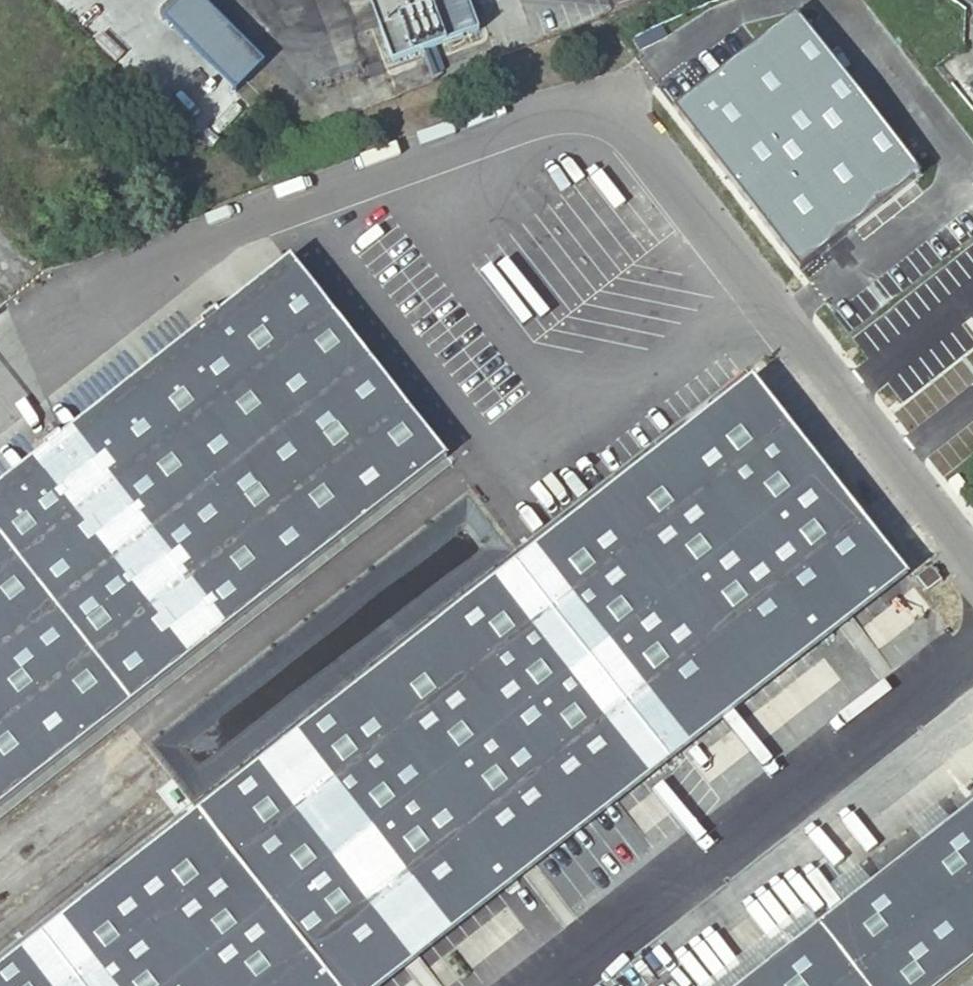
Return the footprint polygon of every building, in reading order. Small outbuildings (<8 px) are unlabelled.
[(379,32),(462,0),(367,0),(379,32)] [(465,0),(462,0),(379,32),(391,66),(424,54),(428,66),(441,60),(436,49),(478,33),(465,0)] [(796,16),(675,108),(797,268),(918,175),(796,16)] [(362,64),(315,82),(328,118),(376,100),(362,64)] [(437,468),(287,276),(17,486),(0,499),(0,808),(437,468)] [(198,827),(324,985),(384,985),(901,579),(743,380),(0,965),(0,982),(198,827)] [(45,450),(58,435),(53,428),(38,440),(45,450)] [(738,985),(941,985),(972,961),(972,802),(738,985)] [(0,982),(0,985),(324,985),(198,827),(0,982)]
